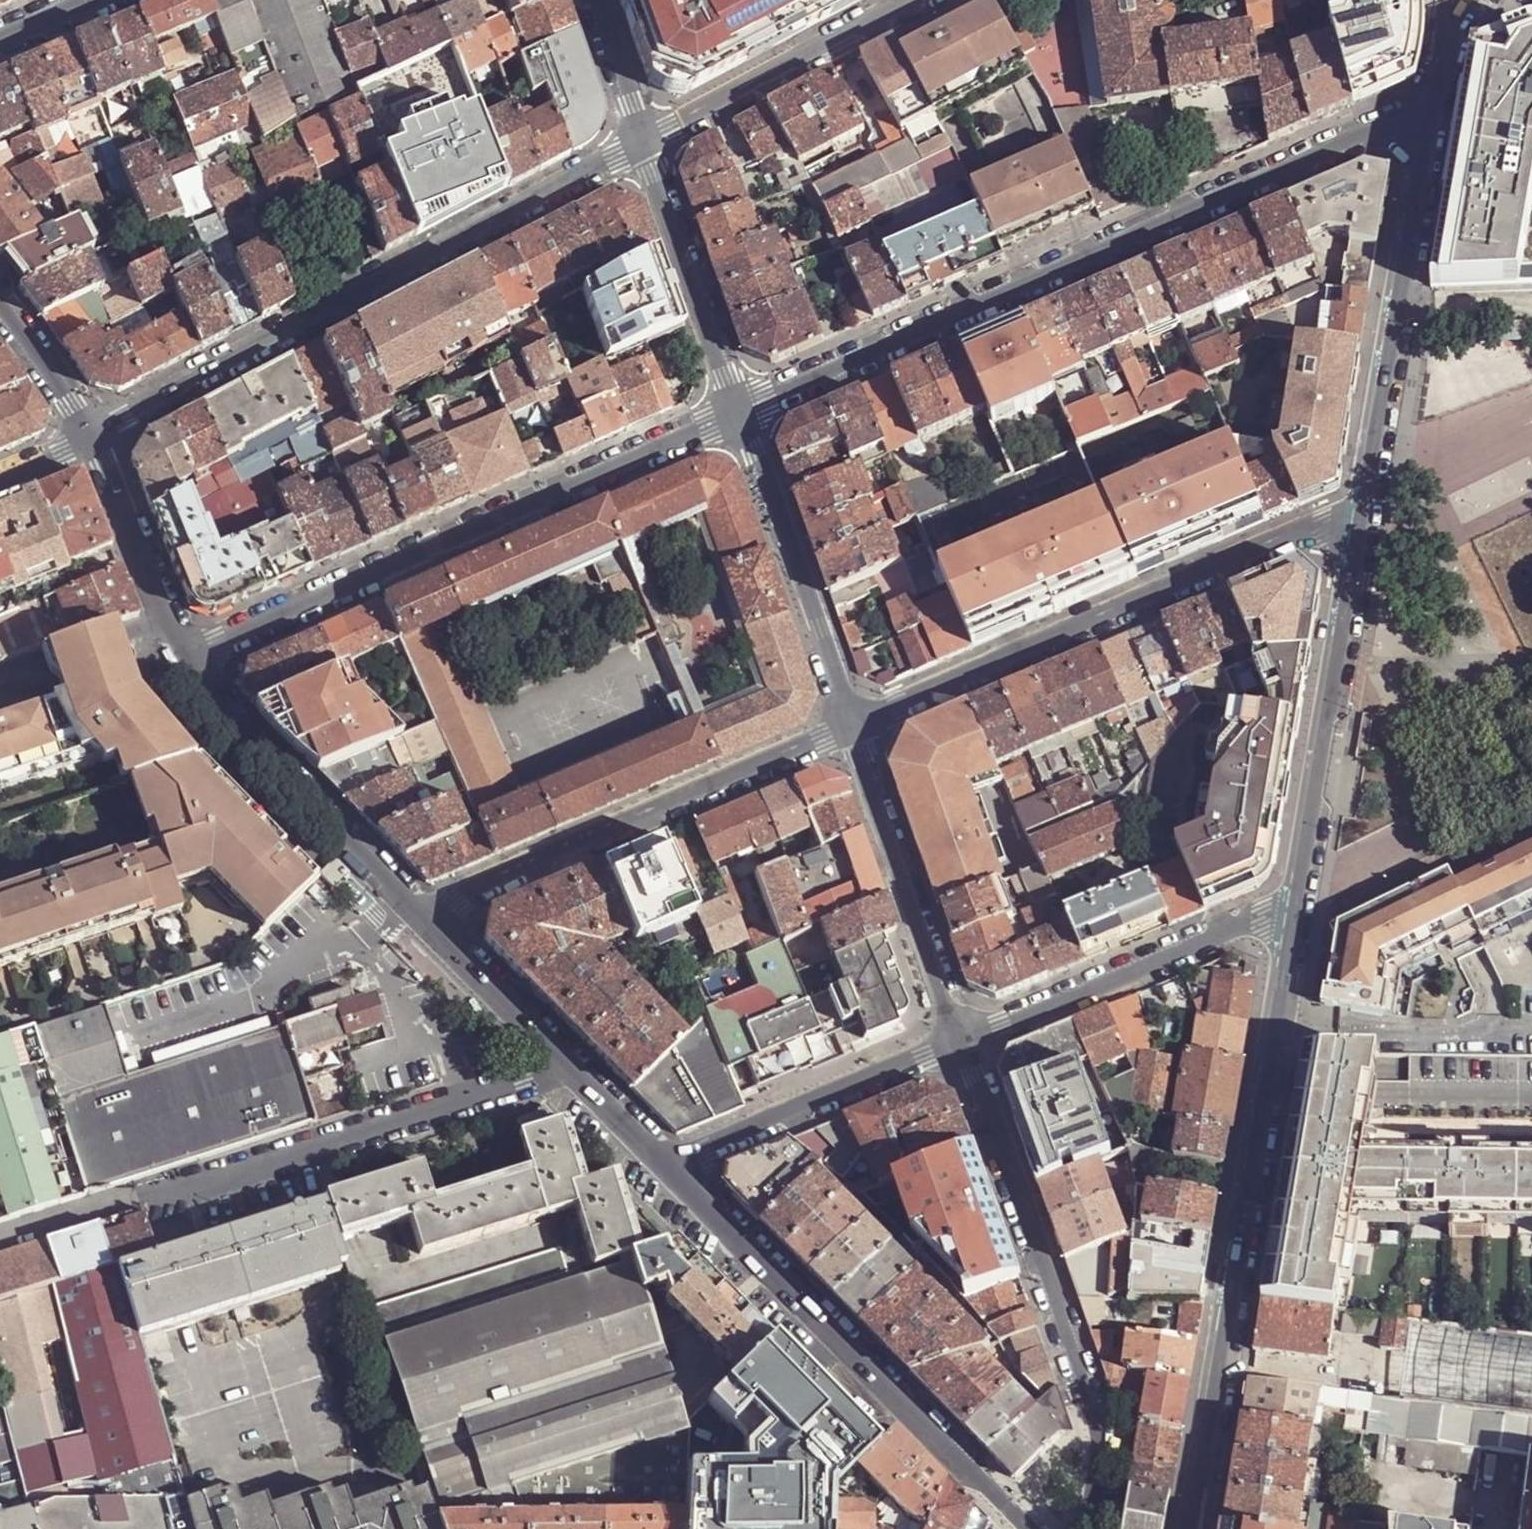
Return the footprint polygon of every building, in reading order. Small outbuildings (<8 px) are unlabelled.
[(138,11),(164,73),(186,63),(175,35),(188,29),(216,17),(209,0),(165,0),(138,11)] [(216,17),(221,29),(222,33),(231,53),(252,44),(263,39),(248,0),(209,0),(216,17)] [(294,119),(326,104),(358,90),(357,88),(353,78),(351,74),(337,39),(329,21),(327,16),(323,4),(321,0),(248,0),(263,39),(274,67),(279,81),(294,119)] [(327,16),(341,10),(337,0),(332,0),(323,4),(327,16)] [(398,0),(384,0),(392,19),(404,16),(402,9),(398,0)] [(483,27),(473,0),(467,0),(444,10),(440,12),(452,44),(484,29),(483,27)] [(491,0),(473,0),(483,27),(499,20),(491,0)] [(511,15),(515,13),(544,0),(505,0),(511,15)] [(529,52),(578,28),(568,0),(544,0),(515,13),(529,52)] [(689,92),(690,92),(742,65),(738,58),(767,42),(770,49),(864,0),(718,0),(713,2),(716,7),(698,16),(691,2),(690,0),(632,0),(622,5),(648,75),(649,75),(689,92)] [(698,16),(716,7),(713,2),(712,0),(694,0),(691,2),(698,16)] [(992,5),(1021,56),(1033,50),(1012,10),(1031,0),(989,0),(992,5)] [(1094,109),(1094,110),(1108,108),(1092,0),(1076,0),(1087,65),(1088,72),(1094,109)] [(1108,109),(1171,99),(1172,98),(1171,95),(1165,48),(1166,48),(1164,34),(1169,32),(1173,27),(1175,21),(1173,14),(1167,10),(1161,9),(1159,0),(1092,0),(1108,108),(1108,109)] [(1322,2),(1323,5),(1327,17),(1331,31),(1332,39),(1340,64),(1352,107),(1361,103),(1362,106),(1415,81),(1420,62),(1422,41),(1422,20),(1421,0),(1322,0),(1322,2)] [(1279,6),(1283,22),(1289,19),(1285,4),(1279,6)] [(992,5),(931,36),(964,97),(1027,65),(1021,56),(992,5)] [(1327,17),(1323,5),(1309,11),(1308,12),(1310,19),(1311,23),(1327,17)] [(404,16),(405,18),(410,16),(406,7),(402,9),(404,16)] [(138,11),(106,25),(131,87),(164,73),(138,11)] [(421,58),(452,44),(440,12),(408,25),(421,58)] [(1310,19),(1308,12),(1298,15),(1300,22),(1310,19)] [(503,18),(499,20),(483,27),(484,29),(497,63),(499,66),(517,57),(505,26),(503,18)] [(329,21),(337,39),(343,37),(335,19),(329,21)] [(1284,23),(1286,31),(1294,29),(1292,19),(1289,19),(1283,22),(1284,23)] [(369,23),(370,26),(373,33),(378,30),(374,21),(369,23)] [(1453,153),(1436,251),(1432,273),(1431,286),(1504,283),(1507,266),(1520,269),(1518,282),(1531,282),(1531,23),(1530,24),(1525,25),(1501,34),(1503,51),(1475,46),(1475,43),(1470,46),(1464,114),(1453,153)] [(74,39),(99,102),(131,87),(106,25),(74,39)] [(388,73),(421,58),(408,25),(375,39),(383,61),(384,65),(388,73)] [(337,39),(351,74),(383,61),(375,39),(373,33),(370,26),(343,37),(337,39)] [(508,92),(514,105),(545,90),(545,88),(591,66),(578,28),(529,52),(517,57),(499,66),(505,85),(508,92)] [(497,63),(484,29),(452,44),(466,77),(497,63)] [(1189,92),(1189,95),(1260,83),(1258,71),(1256,61),(1253,42),(1251,33),(1166,48),(1165,48),(1171,95),(1189,92)] [(1503,51),(1501,34),(1475,43),(1475,46),(1503,51)] [(899,53),(933,113),(964,97),(931,36),(899,53)] [(69,119),(101,107),(99,102),(74,39),(42,53),(69,119)] [(252,44),(262,72),(274,67),(263,39),(252,44)] [(1312,125),(1352,107),(1340,64),(1332,39),(1328,40),(1293,56),(1294,61),(1312,125)] [(1253,42),(1256,61),(1268,59),(1265,41),(1253,42)] [(894,42),(863,59),(896,119),(905,134),(906,137),(922,166),(954,152),(933,113),(899,53),(894,42)] [(389,168),(399,193),(414,185),(445,169),(492,145),(482,119),(466,77),(452,44),(421,58),(388,73),(357,88),(358,90),(361,100),(382,152),(389,168)] [(1284,52),(1291,50),(1290,44),(1281,46),(1284,52)] [(33,124),(35,131),(36,133),(69,119),(42,53),(10,67),(33,124)] [(1270,143),(1312,125),(1294,61),(1258,71),(1260,83),(1264,106),(1270,143)] [(164,73),(176,103),(198,92),(186,63),(164,73)] [(1035,79),(1088,72),(1087,65),(1032,74),(1035,79)] [(602,96),(591,66),(545,88),(545,90),(572,155),(576,152),(588,141),(596,128),(601,112),(602,96)] [(33,124),(10,67),(0,71),(0,138),(33,124)] [(269,86),(279,81),(274,67),(262,72),(269,86)] [(1092,201),(1100,220),(1129,207),(1086,110),(1094,109),(1088,72),(1035,79),(1048,104),(1051,108),(1068,146),(1092,201)] [(249,125),(258,121),(249,97),(239,75),(198,92),(176,103),(194,148),(249,125)] [(689,92),(649,75),(649,80),(651,84),(657,89),(670,94),(676,95),(679,95),(685,94),(689,92)] [(864,132),(832,75),(801,92),(833,149),(864,132)] [(265,138),(294,119),(279,81),(269,86),(249,97),(258,121),(265,138)] [(572,155),(545,90),(514,105),(540,172),(572,155)] [(833,149),(801,92),(770,108),(794,152),(797,158),(801,165),(833,149)] [(1193,118),(1189,95),(1189,92),(1171,95),(1172,98),(1171,99),(1174,121),(1193,118)] [(351,167),(382,152),(361,100),(330,114),(347,157),(351,167)] [(514,105),(482,119),(492,145),(509,188),(540,172),(514,105)] [(794,152),(770,108),(740,124),(745,132),(763,168),(777,161),(794,152)] [(315,172),(347,157),(330,114),(298,129),(301,135),(315,172)] [(147,123),(156,146),(161,143),(151,117),(145,120),(147,123)] [(896,119),(882,126),(889,142),(905,134),(896,119)] [(249,125),(256,142),(265,138),(258,121),(249,125)] [(736,127),(740,134),(745,132),(740,124),(736,127)] [(13,150),(21,168),(45,158),(40,143),(36,133),(35,131),(15,140),(13,150)] [(816,192),(827,212),(859,196),(891,181),(922,166),(906,137),(905,134),(889,142),(875,149),(876,150),(872,152),(876,160),(860,167),(816,192)] [(323,193),(320,186),(315,172),(301,135),(254,155),(265,182),(276,209),(278,215),(324,195),(323,193)] [(700,227),(746,211),(733,180),(726,164),(719,145),(715,137),(693,149),(682,178),(700,227)] [(40,143),(45,158),(58,188),(71,182),(52,139),(41,143),(40,143)] [(195,153),(201,165),(222,156),(217,144),(195,153)] [(404,206),(416,237),(451,218),(476,205),(509,188),(492,145),(445,169),(448,178),(447,181),(433,188),(430,193),(419,199),(404,206)] [(135,193),(169,179),(164,167),(156,146),(123,160),(135,193)] [(1036,161),(1060,215),(1092,201),(1068,146),(1036,161)] [(777,161),(779,167),(797,158),(794,152),(777,161)] [(954,152),(922,166),(891,181),(859,196),(871,222),(966,177),(954,152)] [(169,179),(201,165),(195,153),(164,167),(169,179)] [(352,172),(351,167),(347,157),(315,172),(320,186),(352,172)] [(16,177),(25,189),(35,201),(60,191),(58,188),(45,158),(21,168),(12,172),(16,177)] [(737,179),(743,177),(736,161),(726,164),(733,180),(737,179)] [(1036,161),(971,189),(981,212),(996,244),(1060,215),(1036,161)] [(250,197),(247,189),(236,162),(205,175),(214,199),(219,210),(250,197)] [(183,213),(214,199),(205,175),(201,165),(169,179),(183,213)] [(385,253),(416,237),(404,206),(399,193),(389,168),(358,184),(385,253)] [(1350,245),(1376,250),(1389,174),(1364,168),(1359,171),(1322,187),(1309,192),(1304,194),(1287,201),(1306,243),(1322,236),(1328,233),(1350,238),(1350,245)] [(801,191),(813,187),(808,176),(789,184),(784,175),(777,178),(784,197),(801,191)] [(749,209),(759,206),(747,176),(743,177),(737,179),(749,209)] [(5,250),(42,234),(27,214),(22,206),(13,195),(0,178),(0,252),(5,250)] [(373,259),(385,253),(358,184),(355,178),(343,184),(370,252),(373,259)] [(71,182),(58,188),(60,191),(72,219),(91,210),(78,179),(71,182)] [(135,193),(149,228),(183,213),(169,179),(135,193)] [(733,180),(746,211),(749,209),(737,179),(733,180)] [(259,216),(276,209),(265,182),(247,189),(250,197),(259,216)] [(399,193),(404,206),(419,199),(414,185),(399,193)] [(830,217),(827,212),(816,192),(813,187),(801,191),(816,222),(820,221),(830,217)] [(353,270),(364,264),(334,188),(323,193),(324,195),(353,270)] [(25,189),(13,195),(22,206),(28,204),(35,201),(25,189)] [(636,262),(657,250),(639,201),(612,189),(574,209),(601,264),(602,267),(631,252),(633,256),(636,262)] [(131,236),(149,228),(135,193),(111,204),(119,223),(126,238),(131,236)] [(872,225),(871,222),(859,196),(827,212),(830,217),(840,240),(846,237),(872,225)] [(1287,201),(1251,218),(1278,278),(1314,262),(1306,243),(1287,201)] [(28,204),(22,206),(27,214),(33,210),(28,204)] [(119,223),(111,204),(105,206),(80,218),(88,238),(119,223)] [(601,264),(574,209),(543,225),(570,279),(601,264)] [(761,242),(749,209),(746,211),(700,227),(712,260),(761,242)] [(996,244),(981,212),(886,255),(909,306),(1004,263),(996,246),(996,244)] [(836,252),(844,249),(843,247),(840,240),(830,217),(820,221),(833,253),(836,252)] [(19,269),(29,281),(90,254),(94,252),(88,238),(80,218),(72,221),(42,234),(5,250),(19,269)] [(1251,218),(1219,232),(1245,292),(1278,278),(1251,218)] [(804,226),(807,234),(813,232),(810,224),(804,226)] [(192,237),(187,225),(177,228),(182,240),(192,237)] [(570,279),(543,225),(511,243),(533,299),(570,279)] [(807,234),(804,226),(788,232),(792,244),(809,239),(807,234)] [(258,229),(261,237),(267,234),(263,227),(258,229)] [(131,236),(134,245),(153,236),(149,228),(131,236)] [(1219,232),(1188,246),(1214,306),(1245,292),(1219,232)] [(778,236),(761,242),(712,260),(723,293),(790,269),(778,236)] [(840,240),(843,247),(849,245),(846,237),(840,240)] [(263,317),(294,301),(287,284),(269,240),(238,256),(263,317)] [(511,243),(479,260),(504,319),(537,306),(533,299),(511,243)] [(1345,274),(1342,292),(1369,296),(1371,280),(1376,250),(1350,245),(1348,256),(1345,274)] [(909,306),(886,255),(881,246),(849,261),(858,282),(864,295),(875,321),(909,306)] [(1188,246),(1156,261),(1181,321),(1183,325),(1216,311),(1214,306),(1188,246)] [(858,282),(849,261),(844,249),(836,252),(850,284),(858,282)] [(585,363),(587,370),(599,364),(633,350),(646,343),(683,327),(657,250),(636,262),(631,264),(608,277),(596,283),(586,289),(577,294),(563,302),(565,309),(585,363)] [(20,286),(43,315),(72,300),(97,288),(104,285),(90,254),(29,281),(20,286)] [(162,258),(166,267),(173,264),(169,255),(162,258)] [(232,333),(263,317),(238,256),(207,273),(232,333)] [(144,305),(146,306),(176,291),(173,283),(170,275),(166,267),(162,258),(130,273),(133,278),(138,289),(144,305)] [(418,292),(459,390),(490,376),(521,360),(521,358),(512,339),(504,319),(479,260),(447,277),(418,292)] [(1156,261),(1124,276),(1149,336),(1176,323),(1181,321),(1156,261)] [(1507,266),(1504,283),(1518,282),(1520,269),(1507,266)] [(201,350),(232,333),(207,273),(205,269),(195,273),(173,283),(176,291),(184,313),(201,350)] [(723,293),(735,326),(802,302),(790,269),(723,293)] [(294,301),(318,288),(312,271),(287,284),(294,301)] [(593,278),(596,283),(608,277),(605,272),(593,278)] [(133,278),(130,273),(124,276),(126,281),(133,278)] [(1124,276),(1089,290),(1116,350),(1128,345),(1149,336),(1124,276)] [(1285,296),(1289,305),(1325,289),(1322,280),(1285,296)] [(847,302),(864,295),(858,282),(850,284),(841,287),(846,300),(847,302)] [(574,288),(577,294),(586,289),(585,283),(574,288)] [(827,307),(846,300),(841,287),(822,294),(827,307)] [(72,300),(94,330),(98,328),(110,322),(112,321),(104,305),(97,288),(72,300)] [(537,307),(540,314),(558,305),(563,302),(577,294),(574,288),(573,288),(537,307)] [(132,311),(144,305),(138,289),(104,305),(112,321),(132,311)] [(1089,290),(1057,305),(1084,365),(1095,361),(1116,350),(1089,290)] [(355,325),(393,414),(396,420),(416,411),(429,405),(459,390),(418,292),(387,308),(355,325)] [(1342,311),(1366,315),(1368,297),(1345,293),(1342,311)] [(847,302),(857,329),(875,321),(864,295),(847,302)] [(1285,296),(1273,302),(1277,311),(1280,309),(1289,305),(1285,296)] [(43,315),(65,344),(94,330),(72,300),(43,315)] [(774,367),(825,344),(807,300),(802,302),(735,326),(746,355),(774,367)] [(1273,302),(1253,311),(1257,320),(1277,311),(1273,302)] [(152,319),(146,306),(144,305),(132,311),(140,326),(152,319)] [(542,320),(543,321),(550,316),(561,311),(558,305),(540,314),(542,320)] [(1057,305),(1026,319),(1039,349),(1054,383),(1086,369),(1084,365),(1057,305)] [(1257,320),(1260,327),(1265,339),(1292,342),(1280,309),(1277,311),(1257,320)] [(1324,309),(1318,345),(1328,346),(1333,309),(1324,309)] [(1333,309),(1328,346),(1353,349),(1360,350),(1366,315),(1342,311),(1333,309)] [(117,335),(123,344),(139,336),(142,331),(140,326),(132,311),(112,321),(110,322),(117,335)] [(123,344),(142,381),(201,350),(184,313),(176,317),(172,320),(167,321),(160,325),(154,328),(139,336),(123,344)] [(545,325),(553,345),(565,372),(573,369),(550,317),(550,316),(543,321),(545,325)] [(1011,406),(1016,417),(1059,398),(1054,383),(1039,349),(1026,319),(1006,328),(1010,336),(993,344),(978,350),(975,342),(960,349),(973,378),(988,413),(989,415),(1011,406)] [(1181,321),(1176,323),(1180,332),(1185,330),(1183,325),(1181,321)] [(356,416),(362,431),(388,417),(393,414),(355,325),(324,342),(350,402),(356,416)] [(512,339),(521,358),(553,345),(545,325),(539,327),(512,339)] [(1260,327),(1230,341),(1234,352),(1265,339),(1260,327)] [(121,392),(142,381),(123,344),(117,335),(104,341),(98,328),(94,330),(65,344),(91,384),(121,392)] [(989,336),(993,344),(1010,336),(1006,328),(989,336)] [(1226,332),(1192,347),(1195,355),(1228,338),(1226,332)] [(975,342),(978,350),(993,344),(989,336),(975,342)] [(1198,360),(1201,369),(1207,380),(1240,366),(1234,352),(1230,341),(1228,338),(1195,355),(1198,360)] [(1211,391),(1232,440),(1240,460),(1263,453),(1259,443),(1272,444),(1273,446),(1281,443),(1299,343),(1292,342),(1265,339),(1234,352),(1240,366),(1207,380),(1211,391)] [(350,402),(324,342),(293,358),(314,406),(317,413),(318,417),(350,402)] [(638,363),(660,415),(673,409),(646,343),(633,350),(638,363)] [(1279,461),(1297,501),(1332,486),(1327,477),(1332,476),(1348,381),(1355,383),(1357,366),(1350,365),(1353,349),(1328,346),(1318,345),(1299,343),(1281,443),(1273,446),(1277,455),(1279,461)] [(521,358),(521,360),(535,393),(536,394),(567,382),(566,379),(567,379),(565,372),(553,345),(521,358)] [(1128,345),(1116,350),(1121,360),(1128,377),(1132,386),(1143,380),(1128,345)] [(0,346),(0,391),(26,381),(0,346)] [(960,349),(927,364),(955,428),(988,413),(973,378),(960,349)] [(1350,365),(1357,366),(1360,350),(1353,349),(1350,365)] [(599,364),(605,378),(638,363),(633,350),(599,364)] [(1116,350),(1095,361),(1100,374),(1115,367),(1113,363),(1121,360),(1116,350)] [(204,405),(225,454),(241,445),(242,448),(299,417),(298,415),(314,406),(293,358),(261,375),(229,392),(204,405)] [(490,376),(503,407),(535,393),(521,360),(490,376)] [(1128,377),(1121,360),(1113,363),(1115,367),(1121,380),(1128,377)] [(1192,363),(1195,371),(1201,369),(1198,360),(1192,363)] [(1100,402),(1102,408),(1113,403),(1100,374),(1095,361),(1084,365),(1086,369),(1088,375),(1090,379),(1094,388),(1094,390),(1100,402)] [(565,372),(567,379),(587,370),(585,363),(573,369),(565,372)] [(605,378),(626,430),(660,415),(638,363),(605,378)] [(584,422),(594,444),(626,430),(605,378),(599,364),(587,370),(567,379),(566,379),(567,382),(572,392),(584,422)] [(927,364),(895,378),(923,442),(955,428),(927,364)] [(1169,383),(1172,389),(1179,406),(1211,391),(1207,380),(1201,369),(1195,371),(1169,383)] [(895,378),(863,393),(887,446),(890,456),(908,448),(923,442),(895,378)] [(1086,393),(1094,388),(1090,379),(1085,381),(1082,383),(1086,393)] [(1132,386),(1135,394),(1139,403),(1151,398),(1143,380),(1132,386)] [(26,381),(0,391),(0,402),(32,389),(26,381)] [(1355,383),(1348,381),(1332,476),(1327,477),(1332,486),(1297,501),(1300,508),(1338,492),(1355,383)] [(567,382),(536,394),(540,403),(540,405),(554,399),(558,409),(564,407),(560,397),(572,392),(567,382)] [(32,389),(0,402),(0,451),(41,434),(49,413),(32,389)] [(1139,403),(1147,421),(1176,407),(1179,406),(1172,389),(1151,398),(1139,403)] [(1125,549),(1133,567),(1161,555),(1165,564),(1180,557),(1176,549),(1218,530),(1222,539),(1237,532),(1233,524),(1262,512),(1247,475),(1241,463),(1240,460),(1232,440),(1211,391),(1179,406),(1176,407),(1147,421),(1115,434),(1082,449),(1100,492),(1104,501),(1107,509),(1125,549)] [(535,393),(503,407),(504,408),(507,413),(508,417),(540,403),(536,394),(535,393)] [(863,393),(831,406),(846,442),(853,458),(854,461),(887,446),(863,393)] [(1102,408),(1115,434),(1147,421),(1139,403),(1135,394),(1113,403),(1102,408)] [(436,515),(468,501),(482,494),(531,472),(508,417),(507,413),(492,421),(483,401),(452,414),(462,434),(444,441),(443,440),(411,455),(411,456),(415,465),(436,515)] [(1100,402),(1068,416),(1082,449),(1115,434),(1102,408),(1100,402)] [(225,454),(204,405),(171,423),(194,477),(198,474),(205,471),(221,464),(227,461),(225,454)] [(416,411),(421,422),(428,440),(441,435),(429,405),(416,411)] [(301,421),(317,413),(314,406),(298,415),(299,417),(301,421)] [(846,442),(831,406),(792,424),(779,451),(786,469),(827,451),(846,442)] [(989,415),(994,428),(1016,417),(1011,406),(989,415)] [(396,420),(400,430),(421,422),(416,411),(396,420)] [(196,482),(199,488),(240,480),(326,437),(325,432),(322,426),(318,417),(317,413),(301,421),(299,417),(242,448),(244,451),(227,461),(221,464),(225,473),(209,481),(205,471),(198,474),(200,479),(196,482)] [(325,432),(326,437),(333,453),(334,454),(351,446),(365,440),(362,431),(356,416),(330,430),(325,432)] [(557,444),(563,458),(594,444),(584,422),(553,435),(557,444)] [(194,477),(171,423),(149,434),(132,460),(153,511),(184,495),(179,483),(194,477)] [(545,433),(551,447),(557,444),(553,435),(552,431),(545,433)] [(392,445),(399,461),(411,456),(411,455),(404,439),(392,445)] [(351,446),(358,461),(372,455),(365,440),(351,446)] [(928,456),(923,442),(908,448),(914,462),(928,456)] [(1273,446),(1272,444),(1259,443),(1263,453),(1264,456),(1266,459),(1277,455),(1273,446)] [(532,455),(538,469),(563,458),(557,444),(551,447),(532,455)] [(244,451),(242,448),(241,445),(225,454),(227,461),(244,451)] [(334,454),(340,469),(358,461),(351,446),(334,454)] [(827,451),(786,469),(796,498),(838,479),(833,466),(831,461),(827,451)] [(380,452),(372,456),(377,465),(379,471),(386,467),(380,452)] [(336,484),(344,479),(342,473),(340,469),(334,454),(333,453),(325,457),(336,484)] [(1240,460),(1241,463),(1264,456),(1263,453),(1240,460)] [(885,459),(894,481),(900,478),(890,456),(885,459)] [(928,456),(914,462),(910,465),(918,485),(937,477),(928,456)] [(831,461),(833,466),(842,463),(839,458),(831,461)] [(298,459),(291,462),(294,469),(301,466),(298,459)] [(707,459),(690,467),(704,505),(726,566),(763,554),(734,472),(707,459)] [(1267,523),(1300,508),(1297,501),(1279,461),(1247,475),(1262,512),(1267,523)] [(994,470),(1001,485),(1015,478),(1009,463),(994,470)] [(221,464),(205,471),(209,481),(225,473),(221,464)] [(344,479),(372,543),(404,529),(383,481),(379,471),(377,465),(355,475),(344,479)] [(383,481),(404,529),(436,515),(415,465),(383,481)] [(690,467),(604,506),(619,543),(628,539),(695,509),(704,505),(690,467)] [(838,479),(796,498),(808,530),(868,504),(875,501),(863,468),(858,470),(838,479)] [(342,473),(344,479),(355,475),(353,469),(342,473)] [(80,470),(34,490),(64,564),(110,544),(80,470)] [(918,485),(905,491),(918,520),(950,507),(944,493),(937,477),(918,485)] [(894,481),(898,491),(904,488),(900,478),(894,481)] [(313,571),(341,558),(313,494),(307,479),(278,492),(279,494),(292,524),(313,571)] [(313,494),(341,558),(372,543),(344,479),(336,484),(313,494)] [(215,545),(220,557),(232,551),(231,547),(242,542),(255,536),(268,530),(270,535),(292,524),(279,494),(256,504),(243,485),(240,480),(199,488),(189,493),(202,526),(206,524),(215,545)] [(944,493),(950,507),(966,501),(960,487),(944,493)] [(905,491),(904,488),(898,491),(888,495),(891,501),(895,510),(904,527),(904,526),(918,520),(905,491)] [(0,661),(35,649),(57,642),(41,601),(55,595),(71,636),(109,623),(138,613),(120,567),(97,577),(84,583),(73,588),(65,569),(34,490),(0,504),(0,572),(14,612),(0,618),(0,660),(0,661)] [(190,603),(214,614),(265,591),(245,546),(244,547),(232,551),(220,557),(216,558),(211,547),(202,526),(189,493),(184,495),(153,511),(174,564),(190,603)] [(1023,536),(1057,615),(1071,608),(1084,602),(1080,593),(1100,584),(1119,575),(1124,585),(1138,578),(1134,569),(1133,567),(1125,549),(1107,509),(1104,501),(1089,508),(1092,515),(1080,521),(1081,523),(1054,534),(1050,524),(1038,530),(1023,536)] [(808,530),(820,564),(881,537),(868,504),(808,530)] [(726,566),(704,505),(695,509),(758,687),(767,683),(746,626),(726,566)] [(619,543),(604,506),(385,603),(400,638),(401,640),(444,620),(609,548),(619,543)] [(1077,513),(1080,521),(1092,515),(1089,508),(1077,513)] [(904,527),(895,510),(888,513),(896,531),(900,529),(904,527)] [(1134,569),(1138,578),(1189,557),(1200,551),(1210,547),(1232,538),(1243,533),(1256,527),(1267,523),(1262,512),(1233,524),(1237,532),(1222,539),(1218,530),(1176,549),(1180,557),(1165,564),(1161,555),(1133,567),(1134,569)] [(1077,513),(1050,524),(1054,534),(1081,523),(1080,521),(1077,513)] [(206,524),(202,526),(211,547),(215,545),(206,524)] [(265,591),(313,571),(292,524),(270,535),(256,541),(245,546),(265,591)] [(255,536),(256,541),(270,535),(268,530),(255,536)] [(881,537),(820,564),(831,597),(843,593),(854,588),(877,577),(906,565),(892,532),(881,537)] [(244,547),(245,546),(256,541),(255,536),(242,542),(244,547)] [(951,597),(970,641),(996,629),(1023,617),(1028,627),(1057,615),(1023,536),(1006,544),(995,548),(999,559),(971,571),(945,583),(947,590),(948,590),(951,597)] [(628,539),(619,543),(640,591),(652,620),(661,616),(628,539)] [(232,551),(244,547),(242,542),(231,547),(232,551)] [(640,591),(619,543),(609,548),(612,556),(622,577),(629,595),(640,591)] [(215,545),(211,547),(216,558),(220,557),(215,545)] [(444,620),(449,630),(612,556),(609,548),(444,620)] [(995,548),(967,561),(971,571),(999,559),(995,548)] [(726,566),(746,626),(784,612),(763,554),(726,566)] [(940,573),(932,554),(918,560),(928,581),(942,575),(940,573)] [(120,567),(116,559),(93,569),(97,577),(120,567)] [(967,561),(940,573),(942,575),(945,583),(971,571),(967,561)] [(1246,642),(1253,659),(1271,657),(1277,656),(1299,655),(1300,653),(1308,653),(1319,582),(1315,578),(1297,561),(1270,573),(1226,592),(1239,624),(1244,636),(1246,642)] [(76,565),(65,569),(73,588),(84,583),(76,565)] [(908,565),(906,565),(877,577),(882,589),(890,609),(913,600),(914,603),(923,599),(917,586),(908,565)] [(14,612),(0,572),(0,618),(14,612)] [(923,599),(947,590),(945,583),(942,575),(928,581),(917,586),(923,599)] [(1100,584),(1104,594),(1124,585),(1119,575),(1100,584)] [(641,641),(648,638),(629,595),(622,577),(608,584),(634,644),(641,641)] [(882,589),(877,577),(854,588),(860,602),(871,598),(870,595),(882,589)] [(1080,593),(1084,602),(1104,594),(1100,584),(1080,593)] [(854,588),(843,593),(850,606),(850,607),(860,602),(854,588)] [(652,620),(640,591),(629,595),(648,638),(658,633),(652,620)] [(1226,592),(1194,607),(1215,656),(1246,642),(1244,636),(1239,624),(1226,592)] [(843,593),(831,597),(837,611),(850,606),(843,593)] [(941,665),(974,651),(951,597),(918,612),(925,628),(941,665)] [(906,636),(925,628),(918,612),(914,603),(913,600),(890,609),(889,610),(895,625),(900,638),(906,636)] [(400,638),(385,603),(363,613),(341,623),(319,632),(336,668),(400,638)] [(1194,607),(1162,621),(1188,681),(1188,682),(1221,667),(1215,656),(1194,607)] [(814,697),(784,612),(746,626),(767,683),(770,693),(698,724),(714,761),(802,723),(814,697)] [(664,647),(673,642),(677,641),(665,614),(661,616),(652,620),(658,633),(664,647)] [(1023,617),(996,629),(1001,639),(1028,627),(1023,617)] [(449,630),(444,620),(401,640),(437,722),(440,729),(484,710),(449,630)] [(841,623),(843,630),(851,627),(849,620),(841,623)] [(1162,621),(1130,635),(1156,693),(1157,695),(1188,681),(1162,621)] [(95,747),(101,762),(118,756),(127,781),(136,778),(182,762),(180,757),(176,744),(171,745),(167,734),(162,736),(156,719),(150,720),(146,708),(139,711),(109,623),(71,636),(57,642),(35,649),(45,679),(56,676),(61,692),(6,712),(4,707),(0,709),(0,780),(95,747)] [(864,645),(857,625),(851,627),(843,630),(850,652),(864,645)] [(887,628),(894,641),(900,638),(895,625),(887,628)] [(922,674),(941,665),(925,628),(906,636),(922,674)] [(996,629),(970,641),(974,651),(1001,639),(996,629)] [(243,694),(254,705),(307,682),(302,671),(309,668),(313,666),(315,671),(318,677),(336,668),(319,632),(248,664),(243,694)] [(673,695),(683,691),(664,647),(658,633),(648,638),(673,695)] [(1097,650),(1122,708),(1156,693),(1130,635),(1097,650)] [(307,682),(254,705),(319,772),(389,742),(437,722),(401,640),(400,638),(336,668),(318,677),(307,682)] [(677,704),(673,695),(648,638),(641,641),(671,706),(677,704)] [(683,691),(694,715),(702,711),(673,642),(664,647),(683,691)] [(893,650),(890,643),(883,646),(886,653),(893,650)] [(866,653),(875,674),(886,669),(877,649),(866,653)] [(1097,650),(1065,663),(1092,724),(1123,709),(1122,708),(1097,650)] [(866,653),(853,659),(859,676),(864,678),(875,674),(866,653)] [(1194,892),(1203,914),(1230,901),(1227,893),(1251,882),(1262,868),(1273,870),(1279,829),(1283,806),(1295,736),(1308,653),(1300,653),(1299,655),(1277,656),(1271,657),(1253,659),(1231,668),(1248,710),(1237,708),(1236,708),(1227,708),(1224,729),(1221,729),(1204,833),(1173,846),(1175,850),(1181,863),(1189,881),(1194,892)] [(1034,678),(1060,737),(1092,724),(1065,663),(1034,678)] [(888,688),(899,683),(893,672),(881,677),(877,684),(888,688)] [(1034,678),(1001,691),(1029,753),(1061,739),(1060,737),(1034,678)] [(770,693),(767,683),(758,687),(702,711),(694,715),(698,724),(770,693)] [(687,729),(698,724),(694,715),(683,691),(673,695),(677,704),(684,720),(687,729)] [(1001,691),(969,706),(971,710),(997,767),(1029,753),(1001,691)] [(1195,698),(1197,704),(1205,705),(1226,708),(1227,708),(1236,708),(1237,708),(1231,692),(1195,698)] [(1194,696),(1166,718),(1174,736),(1183,724),(1198,706),(1197,704),(1195,698),(1194,696)] [(478,819),(522,800),(518,791),(484,710),(440,729),(449,751),(467,791),(478,819)] [(898,770),(946,909),(997,886),(1021,876),(1042,868),(1032,847),(1028,836),(1027,834),(1017,812),(1013,803),(1000,774),(997,767),(971,710),(915,733),(898,770)] [(1164,714),(1138,742),(1148,764),(1163,749),(1174,736),(1166,718),(1164,714)] [(518,791),(522,800),(687,729),(684,720),(518,791)] [(449,751),(440,729),(437,722),(389,742),(402,771),(449,751)] [(495,856),(714,761),(698,724),(687,729),(522,800),(478,819),(481,823),(495,856)] [(1060,737),(1061,739),(1066,750),(1078,745),(1098,737),(1092,724),(1060,737)] [(1149,838),(1165,840),(1169,810),(1175,811),(1189,725),(1183,724),(1174,736),(1163,749),(1148,764),(1143,804),(1113,799),(1116,808),(1128,834),(1142,837),(1149,838)] [(1061,739),(1029,753),(1033,764),(1042,760),(1066,750),(1061,739)] [(402,772),(402,771),(389,742),(319,772),(345,798),(402,772)] [(1078,745),(1066,750),(1067,752),(1069,757),(1069,758),(1082,753),(1078,745)] [(467,791),(449,751),(402,771),(402,772),(421,810),(452,797),(467,791)] [(146,908),(147,910),(175,901),(171,886),(202,875),(260,932),(312,881),(191,759),(182,762),(136,778),(152,825),(149,826),(157,847),(115,861),(114,856),(0,895),(0,956),(146,908)] [(1042,760),(1033,764),(1041,781),(1042,783),(1051,779),(1042,760)] [(1000,774),(1013,803),(1032,796),(1019,765),(1000,774)] [(816,771),(792,781),(807,815),(849,796),(845,783),(816,771)] [(345,798),(377,831),(421,810),(402,772),(345,798)] [(152,825),(136,778),(127,781),(142,828),(149,826),(152,825)] [(792,781),(760,796),(780,843),(812,830),(813,829),(807,815),(792,781)] [(1042,783),(1041,781),(1036,784),(1039,792),(1045,790),(1044,786),(1042,783)] [(1048,797),(1048,798),(1059,822),(1069,818),(1091,808),(1080,782),(1054,794),(1048,797)] [(1045,790),(1048,797),(1054,794),(1050,784),(1044,786),(1045,790)] [(725,811),(696,824),(714,864),(714,865),(747,852),(749,856),(761,851),(780,843),(760,796),(725,811)] [(820,849),(861,830),(849,796),(807,815),(813,829),(812,830),(820,849)] [(377,831),(403,858),(466,829),(452,797),(421,810),(377,831)] [(1048,798),(1017,812),(1027,834),(1028,836),(1059,822),(1048,798)] [(1069,818),(1073,828),(1096,817),(1092,807),(1091,808),(1069,818)] [(1073,828),(1032,847),(1042,868),(1048,882),(1133,845),(1128,834),(1116,808),(1096,817),(1073,828)] [(430,884),(495,856),(481,823),(466,829),(403,858),(430,884)] [(865,906),(885,897),(861,830),(820,849),(789,862),(786,864),(805,913),(859,891),(865,906)] [(678,831),(664,837),(685,886),(699,879),(678,831)] [(1386,1011),(1394,963),(1476,925),(1480,935),(1482,938),(1531,914),(1531,832),(1452,869),(1340,922),(1327,1001),(1386,1011)] [(1128,834),(1133,845),(1134,846),(1142,843),(1144,843),(1142,837),(1128,834)] [(664,837),(601,865),(630,933),(635,946),(638,947),(665,947),(675,946),(677,951),(707,937),(697,915),(696,911),(685,887),(685,886),(664,837)] [(1165,840),(1149,838),(1149,847),(1175,850),(1173,846),(1171,841),(1165,840)] [(1134,846),(1136,853),(1145,849),(1142,843),(1134,846)] [(749,856),(753,865),(765,860),(761,851),(749,856)] [(773,859),(777,868),(786,864),(789,862),(785,853),(773,859)] [(1170,927),(1203,914),(1194,892),(1189,881),(1181,863),(1148,876),(1150,881),(1166,918),(1170,927)] [(714,865),(714,864),(706,867),(711,879),(718,875),(714,865)] [(784,939),(786,941),(809,931),(811,930),(805,913),(786,864),(777,868),(757,876),(775,922),(781,939),(784,939)] [(567,879),(596,947),(598,946),(598,947),(630,933),(601,865),(567,879)] [(1048,882),(1042,868),(1021,876),(1035,908),(1039,907),(1044,904),(1056,899),(1048,882)] [(719,877),(728,898),(735,915),(746,910),(730,873),(719,877)] [(711,879),(715,888),(721,901),(728,898),(719,877),(718,875),(711,879)] [(485,941),(523,978),(596,947),(567,879),(557,883),(491,912),(485,941)] [(685,887),(696,911),(721,901),(715,888),(705,892),(699,879),(685,886),(685,887)] [(1081,955),(1166,918),(1150,881),(1065,918),(1068,924),(1081,955)] [(946,909),(940,912),(952,945),(1003,922),(1011,919),(997,886),(946,909)] [(881,937),(897,930),(885,897),(865,906),(821,925),(821,926),(824,930),(832,957),(833,958),(881,937)] [(712,948),(715,955),(747,942),(745,935),(735,915),(728,898),(721,901),(696,911),(697,915),(699,919),(707,937),(712,948)] [(178,910),(175,901),(147,910),(150,917),(150,919),(178,910)] [(1039,907),(1042,913),(1047,911),(1044,904),(1039,907)] [(1039,907),(1035,908),(1023,913),(1019,916),(1021,921),(1027,933),(1046,923),(1042,913),(1039,907)] [(147,910),(146,908),(0,956),(0,967),(150,917),(147,910)] [(1482,938),(1487,951),(1531,930),(1531,914),(1482,938)] [(747,942),(752,952),(781,939),(775,922),(745,935),(747,942)] [(1003,922),(952,945),(963,976),(1017,952),(1003,922)] [(1048,980),(1085,964),(1081,955),(1068,924),(1031,940),(1032,945),(1048,980)] [(1394,963),(1386,1011),(1397,1013),(1404,971),(1480,935),(1476,925),(1394,963)] [(811,930),(809,931),(811,936),(824,930),(821,926),(811,930)] [(893,965),(881,937),(833,958),(845,986),(810,1000),(798,972),(794,962),(786,941),(784,939),(781,939),(752,952),(744,956),(758,990),(703,1012),(706,1016),(726,1063),(744,1056),(756,1084),(782,1073),(779,1064),(789,1060),(792,1069),(829,1053),(823,1039),(831,1035),(829,1029),(844,1023),(847,1029),(858,1024),(863,1038),(897,1023),(894,1017),(901,1014),(903,1011),(904,1005),(898,989),(901,988),(894,973),(885,976),(882,970),(893,965)] [(1017,952),(963,976),(968,989),(996,1002),(1048,980),(1032,945),(1017,952)] [(523,978),(557,1013),(611,961),(604,952),(598,947),(598,946),(596,947),(523,978)] [(665,966),(683,965),(677,951),(675,946),(665,947),(665,966)] [(665,947),(638,947),(640,967),(665,966),(665,947)] [(794,962),(798,972),(810,968),(806,957),(794,962)] [(581,1038),(635,985),(611,961),(557,1013),(581,1038)] [(1245,978),(1256,980),(1258,967),(1248,964),(1245,978)] [(894,973),(893,965),(882,970),(885,976),(894,973)] [(1256,980),(1245,978),(1216,973),(1215,976),(1213,991),(1208,1019),(1249,1026),(1252,1004),(1256,980)] [(1201,990),(1213,991),(1215,976),(1203,975),(1201,990)] [(1185,976),(1164,985),(1169,998),(1189,989),(1188,984),(1185,976)] [(581,1038),(607,1064),(660,1011),(635,985),(581,1038)] [(307,1002),(311,1016),(352,1003),(348,989),(307,1002)] [(311,1016),(283,1025),(292,1055),(343,1039),(381,1026),(372,996),(352,1003),(311,1016)] [(1136,997),(1106,1009),(1127,1057),(1128,1060),(1144,1057),(1151,1054),(1136,997)] [(1201,1000),(1193,1003),(1199,1017),(1206,1019),(1206,1018),(1201,1000)] [(100,1006),(30,1030),(53,1099),(122,1076),(100,1006)] [(1073,1023),(1090,1061),(1094,1071),(1127,1057),(1106,1009),(1073,1023)] [(607,1064),(632,1089),(673,1049),(685,1036),(660,1011),(607,1064)] [(715,1119),(745,1107),(734,1083),(726,1063),(706,1016),(685,1036),(673,1049),(715,1119)] [(1245,1045),(1249,1026),(1208,1019),(1206,1019),(1199,1017),(1198,1017),(1192,1054),(1242,1063),(1245,1045)] [(829,1029),(831,1035),(847,1029),(844,1023),(829,1029)] [(1000,1077),(1005,1092),(1090,1061),(1073,1023),(1012,1049),(1000,1077)] [(53,1099),(84,1196),(216,1153),(314,1122),(301,1080),(292,1055),(283,1025),(122,1076),(53,1099)] [(0,1040),(0,1223),(84,1196),(53,1099),(30,1030),(0,1040)] [(292,1055),(301,1080),(339,1067),(335,1055),(347,1051),(343,1039),(292,1055)] [(677,1135),(715,1119),(673,1049),(632,1089),(677,1135)] [(1236,1101),(1242,1063),(1192,1054),(1188,1053),(1176,1122),(1182,1124),(1231,1132),(1234,1117),(1236,1101)] [(1312,1055),(1302,1054),(1261,1301),(1270,1303),(1302,1113),(1312,1055)] [(1335,1311),(1339,1286),(1531,1289),(1531,1058),(1408,1056),(1407,1083),(1370,1082),(1375,1055),(1312,1055),(1302,1113),(1270,1303),(1335,1311)] [(1112,1083),(1102,1087),(1113,1112),(1131,1115),(1164,1120),(1173,1061),(1144,1057),(1128,1060),(1133,1074),(1112,1083)] [(779,1064),(782,1073),(792,1069),(789,1060),(779,1064)] [(1090,1061),(1005,1092),(1021,1137),(1041,1190),(1101,1164),(1130,1152),(1130,1151),(1121,1131),(1113,1112),(1102,1087),(1098,1079),(1094,1071),(1090,1061)] [(1109,1075),(1098,1079),(1102,1087),(1112,1083),(1109,1075)] [(928,1083),(882,1103),(896,1140),(961,1112),(956,1097),(928,1083)] [(865,1153),(882,1184),(907,1174),(896,1140),(882,1103),(847,1118),(865,1153)] [(521,1133),(552,1123),(548,1114),(540,1107),(529,1116),(516,1120),(515,1121),(521,1133)] [(907,1174),(949,1157),(964,1150),(973,1146),(961,1112),(896,1140),(907,1174)] [(1131,1115),(1113,1112),(1121,1131),(1132,1127),(1131,1115)] [(828,1168),(839,1176),(846,1181),(861,1159),(865,1153),(847,1118),(792,1141),(828,1168)] [(574,1185),(581,1184),(561,1121),(555,1122),(574,1185)] [(419,1165),(323,1195),(325,1200),(336,1236),(397,1217),(399,1224),(407,1221),(418,1255),(570,1207),(590,1266),(619,1256),(626,1254),(630,1252),(607,1176),(581,1184),(574,1185),(555,1122),(552,1123),(521,1133),(516,1134),(527,1169),(528,1175),(433,1206),(430,1199),(419,1165)] [(1182,1124),(1175,1158),(1180,1159),(1225,1166),(1228,1151),(1231,1132),(1182,1124)] [(797,1195),(820,1174),(828,1168),(792,1141),(775,1148),(751,1158),(777,1186),(783,1180),(797,1195)] [(874,1188),(861,1193),(881,1213),(906,1238),(930,1263),(956,1288),(965,1302),(1011,1283),(1014,1282),(1020,1279),(973,1146),(964,1150),(949,1157),(907,1174),(882,1184),(874,1188)] [(1168,1157),(1130,1151),(1130,1152),(1138,1187),(1150,1189),(1162,1191),(1168,1157)] [(730,1188),(765,1224),(797,1195),(783,1180),(777,1186),(751,1158),(735,1164),(730,1188)] [(1224,1174),(1225,1166),(1180,1159),(1176,1180),(1222,1187),(1223,1180),(1224,1174)] [(1101,1164),(1041,1190),(1052,1222),(1113,1197),(1101,1164)] [(527,1169),(430,1199),(433,1206),(528,1175),(527,1169)] [(630,1252),(636,1250),(613,1174),(607,1176),(630,1252)] [(765,1224),(789,1249),(846,1199),(820,1174),(797,1195),(765,1224)] [(834,1183),(848,1197),(857,1189),(846,1181),(839,1176),(834,1183)] [(857,1189),(861,1193),(874,1188),(870,1179),(857,1189)] [(1213,1199),(1162,1191),(1150,1189),(1143,1227),(1194,1235),(1213,1238),(1216,1219),(1219,1201),(1213,1199)] [(1113,1197),(1052,1222),(1066,1262),(1113,1243),(1127,1237),(1113,1197)] [(789,1249),(813,1274),(870,1224),(846,1199),(789,1249)] [(154,1254),(152,1252),(116,1263),(138,1340),(164,1332),(191,1323),(224,1313),(326,1281),(325,1277),(323,1270),(336,1265),(346,1262),(338,1243),(336,1236),(325,1200),(300,1208),(296,1206),(292,1207),(291,1211),(154,1254)] [(51,1284),(116,1263),(152,1252),(152,1250),(140,1212),(139,1211),(0,1256),(0,1301),(51,1284)] [(338,1243),(399,1224),(397,1217),(336,1236),(338,1243)] [(813,1274),(838,1299),(895,1249),(870,1224),(813,1274)] [(1191,1255),(1194,1235),(1143,1227),(1134,1225),(1133,1235),(1134,1246),(1191,1255)] [(1133,1235),(1127,1237),(1113,1243),(1112,1287),(1111,1300),(1132,1292),(1133,1252),(1134,1246),(1133,1235)] [(1206,1281),(1213,1238),(1194,1235),(1191,1255),(1134,1246),(1133,1252),(1157,1256),(1155,1272),(1206,1281)] [(769,1339),(671,1240),(660,1243),(664,1259),(756,1352),(769,1339)] [(664,1259),(660,1243),(636,1250),(630,1252),(626,1254),(630,1264),(631,1264),(640,1291),(660,1283),(663,1290),(665,1298),(663,1301),(734,1374),(756,1352),(664,1259)] [(1113,1243),(1066,1262),(1080,1302),(1112,1287),(1113,1243)] [(382,1331),(565,1274),(562,1260),(564,1259),(560,1249),(557,1249),(557,1248),(543,1252),(528,1257),(514,1261),(501,1265),(487,1269),(473,1274),(459,1279),(445,1283),(432,1288),(419,1292),(405,1296),(391,1301),(377,1304),(361,1310),(371,1335),(382,1331)] [(838,1299),(862,1324),(920,1273),(895,1249),(838,1299)] [(1203,1302),(1206,1281),(1155,1272),(1157,1256),(1133,1252),(1132,1292),(1131,1301),(1184,1303),(1203,1303),(1203,1302)] [(630,1264),(626,1254),(619,1256),(623,1266),(630,1264)] [(623,1266),(619,1256),(590,1266),(565,1274),(382,1331),(385,1343),(578,1281),(623,1266)] [(116,1263),(51,1284),(75,1381),(98,1480),(133,1469),(172,1458),(147,1371),(138,1340),(116,1263)] [(631,1264),(630,1264),(623,1266),(578,1281),(608,1368),(658,1352),(641,1297),(640,1291),(631,1264)] [(339,1272),(336,1265),(323,1270),(325,1277),(339,1272)] [(862,1324),(887,1349),(945,1299),(920,1273),(862,1324)] [(608,1368),(578,1281),(385,1343),(415,1430),(608,1368)] [(660,1283),(640,1291),(641,1297),(663,1290),(660,1283)] [(990,1330),(1032,1313),(1026,1297),(1016,1301),(1012,1289),(1011,1283),(965,1302),(964,1302),(990,1330)] [(0,1301),(0,1397),(2,1405),(75,1381),(51,1284),(0,1301)] [(887,1349),(912,1375),(978,1351),(992,1346),(945,1299),(887,1349)] [(1261,1301),(1253,1350),(1328,1358),(1334,1316),(1335,1311),(1270,1303),(1261,1301)] [(1105,1302),(1080,1302),(1090,1329),(1107,1326),(1105,1302)] [(1206,1302),(1203,1302),(1203,1303),(1184,1303),(1180,1335),(1179,1341),(1199,1343),(1206,1302)] [(248,1308),(234,1312),(237,1324),(251,1319),(248,1308)] [(1344,1333),(1382,1338),(1386,1317),(1347,1312),(1347,1319),(1344,1333)] [(1015,1338),(1038,1330),(1032,1313),(990,1330),(1002,1343),(1015,1338)] [(1412,1321),(1386,1317),(1382,1338),(1380,1351),(1406,1354),(1412,1321)] [(1399,1400),(1531,1417),(1531,1336),(1412,1321),(1406,1354),(1403,1370),(1399,1400)] [(1059,1389),(1038,1330),(1015,1338),(1021,1362),(1020,1378),(1021,1379),(1044,1401),(1059,1389)] [(164,1332),(138,1340),(147,1371),(161,1366),(173,1362),(164,1332)] [(1117,1336),(1093,1335),(1098,1350),(1113,1352),(1114,1353),(1117,1336)] [(1192,1380),(1199,1343),(1179,1341),(1168,1340),(1130,1336),(1127,1355),(1125,1371),(1147,1376),(1151,1376),(1191,1385),(1192,1380)] [(769,1339),(756,1352),(734,1374),(696,1411),(738,1453),(738,1470),(683,1468),(680,1515),(680,1528),(830,1528),(830,1503),(831,1501),(831,1488),(834,1486),(855,1464),(869,1450),(873,1446),(769,1339)] [(415,1430),(385,1343),(374,1346),(413,1457),(422,1487),(423,1488),(430,1511),(441,1506),(415,1430)] [(1098,1350),(1104,1367),(1111,1368),(1113,1352),(1098,1350)] [(912,1375),(964,1428),(1010,1385),(978,1351),(912,1375)] [(608,1368),(415,1430),(441,1506),(511,1484),(682,1430),(658,1352),(608,1368)] [(1113,1352),(1111,1368),(1125,1371),(1127,1355),(1114,1353),(1113,1352)] [(1144,1392),(1147,1376),(1125,1371),(1111,1368),(1104,1367),(1114,1394),(1144,1396),(1144,1392)] [(1183,1433),(1191,1385),(1151,1376),(1148,1393),(1147,1397),(1146,1407),(1143,1426),(1183,1433)] [(98,1480),(75,1381),(2,1405),(9,1433),(16,1460),(21,1480),(28,1513),(30,1518),(107,1517),(98,1480)] [(1248,1381),(1241,1418),(1312,1428),(1318,1390),(1248,1381)] [(989,1453),(1036,1410),(1010,1385),(964,1428),(989,1453)] [(1076,1437),(1059,1389),(1044,1401),(1036,1410),(1060,1436),(1076,1437)] [(1312,1428),(1321,1429),(1322,1419),(1326,1416),(1346,1419),(1344,1431),(1362,1434),(1379,1436),(1467,1448),(1479,1449),(1479,1451),(1530,1457),(1530,1456),(1531,1440),(1531,1417),(1399,1400),(1372,1396),(1339,1393),(1318,1390),(1312,1428)] [(1060,1436),(1036,1410),(989,1453),(1016,1481),(1034,1462),(1060,1436)] [(1241,1418),(1235,1454),(1307,1464),(1312,1428),(1241,1418)] [(1176,1470),(1183,1433),(1143,1426),(1136,1463),(1176,1470)] [(869,1450),(855,1464),(861,1471),(883,1492),(920,1455),(892,1427),(873,1446),(869,1450)] [(1312,1428),(1307,1464),(1318,1466),(1323,1429),(1321,1429),(1312,1428)] [(522,1517),(680,1515),(683,1468),(684,1447),(685,1438),(684,1429),(682,1430),(511,1484),(522,1517)] [(9,1433),(0,1436),(0,1465),(16,1460),(9,1433)] [(1467,1448),(1379,1436),(1376,1462),(1405,1466),(1405,1467),(1463,1473),(1467,1448)] [(1467,1448),(1463,1473),(1476,1476),(1479,1451),(1479,1449),(1467,1448)] [(1235,1454),(1229,1491),(1301,1501),(1314,1503),(1314,1499),(1302,1498),(1307,1464),(1235,1454)] [(941,1476),(920,1455),(883,1492),(903,1512),(922,1524),(941,1476)] [(1530,1457),(1521,1528),(1531,1528),(1531,1456),(1530,1456),(1530,1457)] [(133,1469),(146,1515),(188,1515),(184,1502),(172,1458),(133,1469)] [(1173,1484),(1176,1470),(1136,1463),(1131,1489),(1171,1496),(1173,1484)] [(855,1464),(834,1486),(843,1491),(861,1471),(855,1464)] [(1318,1466),(1307,1464),(1302,1498),(1314,1499),(1320,1466),(1318,1466)] [(133,1469),(98,1480),(107,1517),(146,1515),(133,1469)] [(941,1476),(922,1524),(920,1528),(960,1528),(969,1504),(941,1476)] [(21,1480),(0,1486),(0,1520),(28,1513),(21,1480)] [(430,1511),(433,1518),(522,1517),(511,1484),(441,1506),(430,1511)] [(433,1518),(430,1511),(423,1488),(420,1489),(420,1490),(410,1494),(407,1486),(396,1490),(394,1485),(222,1488),(217,1490),(200,1496),(184,1502),(188,1515),(192,1528),(436,1528),(433,1518)] [(1171,1496),(1131,1489),(1124,1528),(1165,1528),(1166,1523),(1171,1496)] [(1223,1528),(1231,1528),(1296,1528),(1301,1501),(1229,1491),(1223,1528)] [(830,1528),(856,1528),(871,1528),(871,1505),(869,1507),(858,1499),(831,1501),(830,1503),(830,1528)] [(1296,1528),(1327,1528),(1329,1516),(1331,1506),(1314,1503),(1301,1501),(1296,1528)] [(969,1504),(960,1528),(982,1528),(985,1521),(969,1504)] [(30,1518),(28,1513),(0,1520),(0,1528),(33,1528),(30,1518)] [(110,1528),(192,1528),(188,1515),(146,1515),(107,1517),(110,1528)] [(680,1515),(522,1517),(433,1518),(436,1528),(680,1528),(680,1515)] [(1351,1518),(1329,1516),(1327,1528),(1349,1528),(1351,1518)] [(107,1517),(30,1518),(33,1528),(110,1528),(107,1517)] [(1351,1518),(1349,1528),(1422,1528),(1351,1518)]
